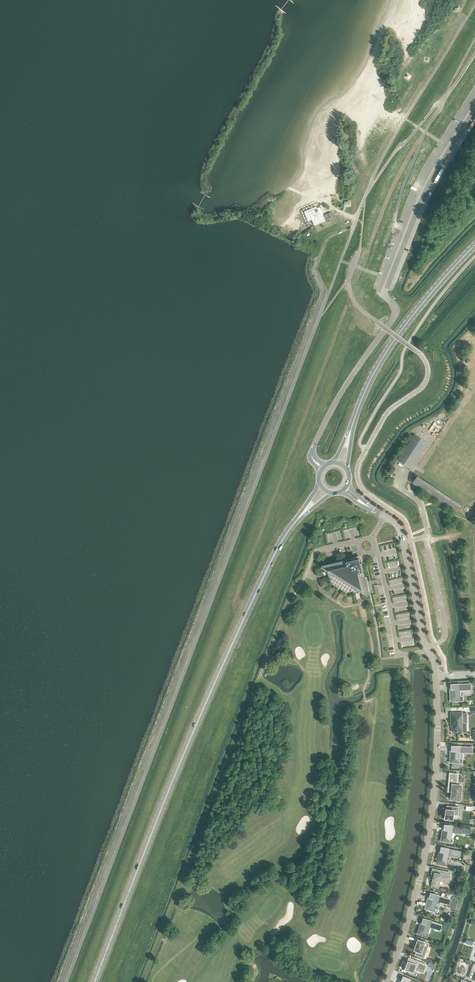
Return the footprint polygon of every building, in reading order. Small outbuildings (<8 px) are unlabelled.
[(308,212),(311,217),(315,226),(329,220),(328,219),(331,217),(329,213),(321,217),(318,211),(315,212),(314,209),(308,212)] [(418,442),(413,438),(399,459),(405,463),(407,460),(411,463),(410,464),(412,465),(426,443),(421,439),(420,439),(418,442)] [(413,482),(416,484),(456,511),(459,506),(416,478),(414,481),(413,482)] [(365,582),(366,582),(362,563),(360,563),(359,559),(354,560),(354,558),(353,558),(325,565),(322,565),(321,567),(326,571),(327,571),(332,570),(332,572),(331,574),(358,591),(359,589),(359,588),(360,588),(361,592),(361,593),(368,597),(369,595),(367,586),(366,586),(365,582)] [(471,690),(471,684),(451,685),(451,692),(450,692),(451,701),(456,700),(456,701),(457,701),(460,701),(463,701),(462,696),(460,696),(459,690),(471,690)] [(457,718),(451,718),(451,726),(452,726),(452,731),(457,731),(457,732),(457,731),(462,731),(462,723),(467,723),(467,713),(457,713),(457,718)] [(460,753),(472,753),(472,747),(452,746),(452,751),(452,753),(451,753),(450,762),(455,762),(455,763),(462,763),(462,759),(459,758),(460,753)] [(449,791),(452,792),(452,794),(451,795),(450,795),(449,796),(450,798),(451,799),(460,800),(461,785),(457,785),(458,774),(450,773),(448,787),(449,787),(449,791)] [(458,808),(447,806),(447,807),(446,810),(445,814),(444,814),(444,818),(444,819),(445,819),(445,820),(446,820),(447,819),(447,818),(453,819),(454,815),(457,815),(458,808)] [(441,840),(446,841),(446,842),(450,842),(451,842),(452,841),(452,840),(451,840),(450,839),(452,832),(463,834),(464,828),(445,825),(443,832),(441,840)] [(442,863),(446,864),(446,862),(448,855),(459,857),(461,851),(441,847),(439,854),(437,862),(442,863)] [(450,872),(436,870),(436,873),(435,873),(434,876),(433,882),(432,882),(431,886),(432,887),(433,888),(434,887),(434,886),(438,887),(440,880),(449,882),(450,876),(449,876),(450,872)] [(431,893),(429,900),(428,900),(425,908),(430,910),(434,911),(435,911),(436,911),(436,910),(436,909),(435,908),(437,901),(449,905),(450,899),(431,893)] [(452,897),(449,908),(456,909),(459,899),(452,897)] [(423,918),(421,926),(420,925),(418,933),(422,935),(422,936),(426,937),(427,937),(428,936),(428,935),(428,934),(427,934),(429,927),(440,930),(442,924),(423,918)] [(414,943),(417,944),(415,950),(417,951),(416,954),(423,957),(428,944),(424,942),(416,939),(414,943)] [(424,971),(426,965),(410,958),(408,962),(408,961),(406,966),(406,965),(404,969),(404,970),(405,971),(406,971),(407,971),(407,970),(413,972),(414,969),(424,971)]
